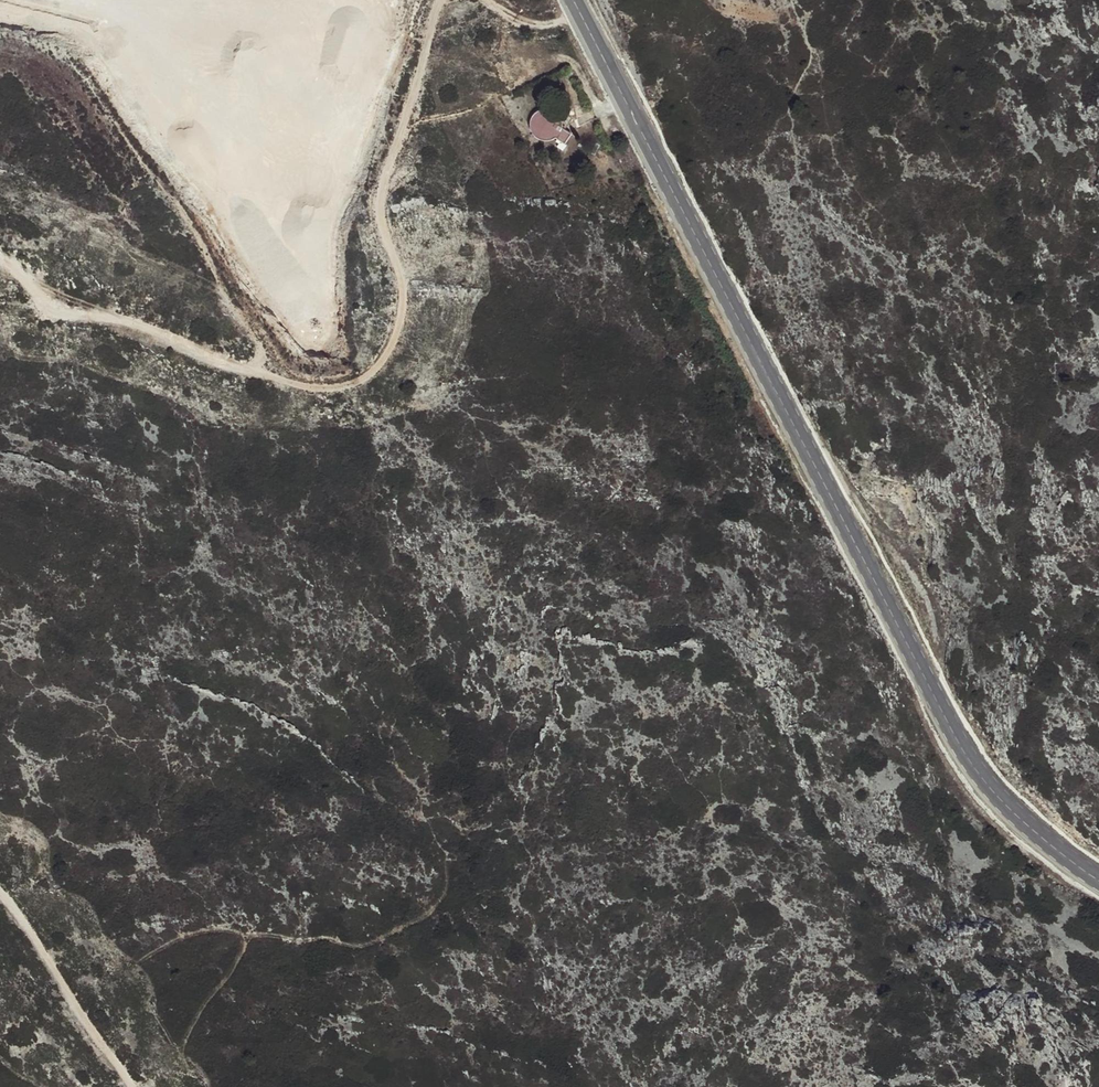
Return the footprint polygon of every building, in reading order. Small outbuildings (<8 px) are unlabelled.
[(563,128),(564,126),(562,125),(562,123),(561,121),(561,118),(560,116),(559,113),(557,111),(554,109),(551,108),(549,108),(546,107),(541,108),(537,110),(535,111),(532,114),(530,118),(530,122),(529,126),(531,131),(533,134),(536,137),(541,140),(546,140),(552,139),(555,137),(565,144),(572,133),(563,128)]
